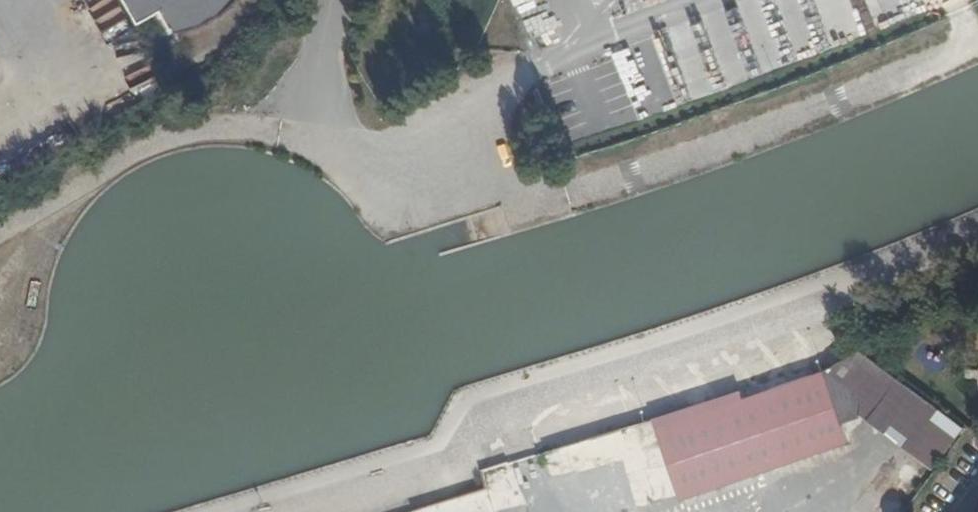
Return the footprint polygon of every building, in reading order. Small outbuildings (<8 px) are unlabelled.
[(141,18),(165,4),(177,26),(191,26),(209,21),(230,10),(240,0),(130,0),(141,18)] [(842,426),(860,420),(860,398),(838,382),(862,349),(795,371),(724,395),(665,414),(654,418),(681,503),(848,447),(842,426)] [(860,420),(935,472),(967,428),(862,349),(838,382),(860,398),(860,420)] [(651,424),(552,449),(559,478),(574,474),(580,497),(629,484),(634,503),(669,495),(651,424)] [(484,470),(492,510),(518,505),(509,465),(484,470)]
